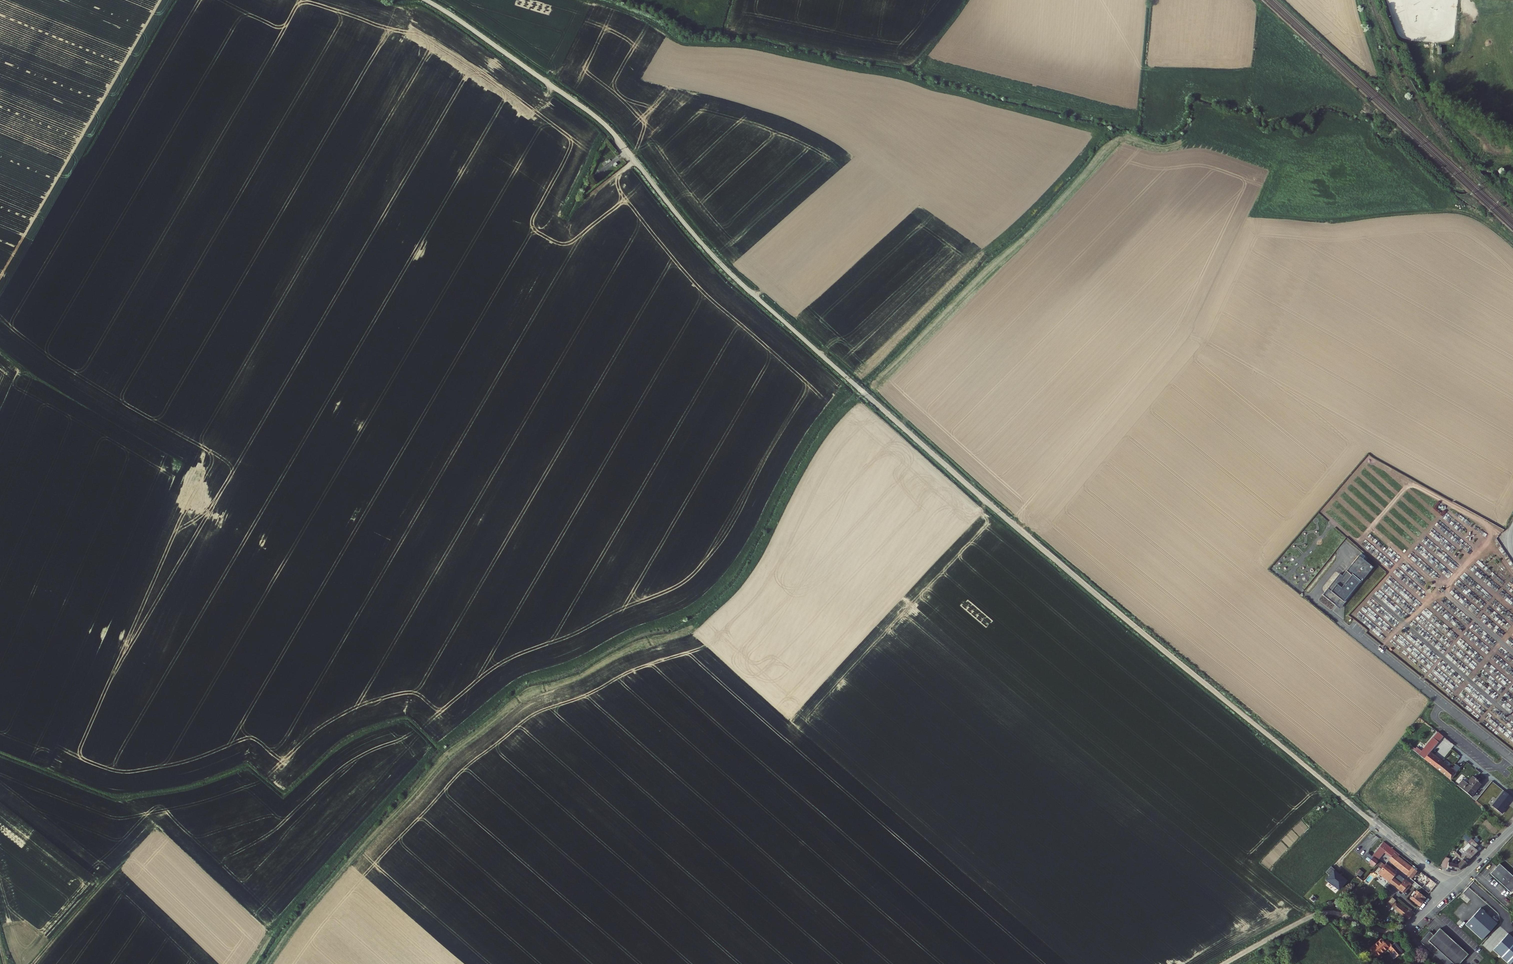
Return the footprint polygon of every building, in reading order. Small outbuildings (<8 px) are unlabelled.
[(1358,554),(1343,575),(1339,572),(1322,594),(1340,608),(1372,565),(1358,554)] [(1461,751),(1457,756),(1465,763),(1469,757),(1461,751)] [(1429,753),(1425,758),(1424,759),(1450,780),(1460,768),(1456,764),(1453,768),(1451,767),(1450,769),(1429,753)] [(1457,786),(1465,792),(1471,796),(1481,784),(1472,777),(1466,784),(1462,780),(1457,786)] [(1512,800),(1512,798),(1504,791),(1492,806),(1502,814),(1506,809),(1505,808),(1510,801),(1511,802),(1512,800)] [(1468,842),(1460,852),(1462,854),(1459,856),(1466,863),(1478,851),(1475,848),(1478,845),(1471,838),(1468,842)] [(1398,857),(1400,855),(1383,842),(1372,856),(1374,858),(1370,863),(1374,866),(1385,852),(1392,857),(1389,860),(1393,864),(1398,857)] [(1458,859),(1454,863),(1448,863),(1446,869),(1448,870),(1456,871),(1460,870),(1467,864),(1466,863),(1459,856),(1462,854),(1460,852),(1458,850),(1454,854),(1458,859)] [(1364,857),(1369,861),(1372,856),(1368,852),(1364,857)] [(1416,871),(1398,857),(1393,864),(1411,878),(1416,871)] [(1392,878),(1396,873),(1386,864),(1379,873),(1404,894),(1411,885),(1405,880),(1401,885),(1392,878)] [(1490,874),(1510,893),(1512,890),(1512,877),(1499,864),(1490,874)] [(1436,884),(1429,879),(1422,888),(1429,893),(1436,884)] [(1425,899),(1416,892),(1410,899),(1419,906),(1425,899)] [(1397,903),(1396,903),(1393,907),(1408,920),(1414,913),(1409,909),(1408,910),(1398,902),(1397,903)] [(1480,908),(1465,924),(1482,940),(1497,923),(1480,908)] [(1429,931),(1420,941),(1434,954),(1438,950),(1453,963),(1459,963),(1468,954),(1456,943),(1455,945),(1445,936),(1446,934),(1440,928),(1434,935),(1429,931)] [(1456,943),(1446,934),(1445,936),(1455,945),(1456,943)] [(1499,954),(1510,963),(1512,963),(1512,939),(1499,954)] [(1401,953),(1393,944),(1390,947),(1385,941),(1384,943),(1382,944),(1381,942),(1380,941),(1368,950),(1369,951),(1366,954),(1371,960),(1374,957),(1375,958),(1386,949),(1391,955),(1394,959),(1401,953)] [(1434,954),(1445,963),(1453,963),(1438,950),(1434,954)]
